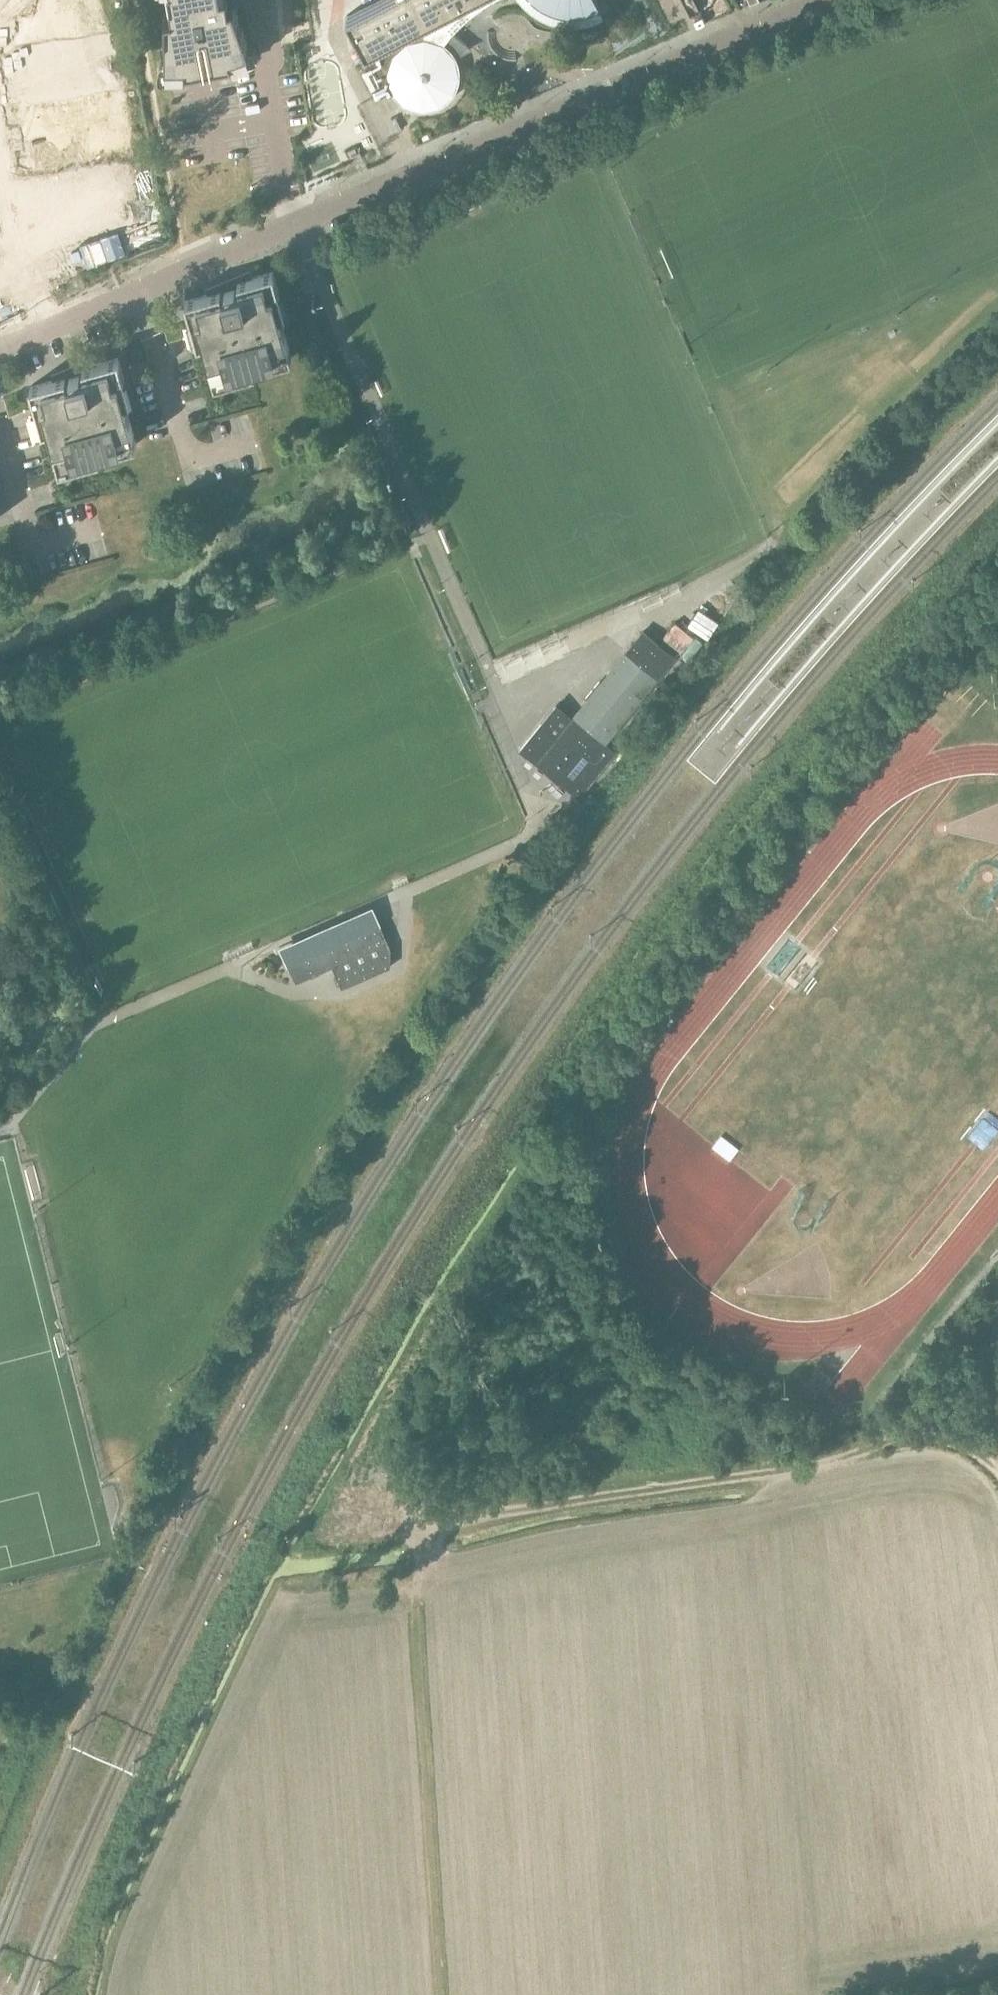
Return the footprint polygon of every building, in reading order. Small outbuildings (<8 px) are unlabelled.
[(9,42),(2,0),(0,0),(0,44),(9,42)] [(9,42),(28,39),(21,0),(2,0),(9,42)] [(28,39),(47,36),(40,0),(21,0),(28,39)] [(47,36),(65,32),(60,0),(40,0),(47,36)] [(65,32),(84,29),(79,0),(60,0),(65,32)] [(84,29),(104,25),(100,0),(79,0),(84,29)] [(171,15),(165,16),(165,36),(165,63),(185,63),(185,68),(209,63),(232,59),(230,55),(248,48),(239,23),(240,22),(233,4),(222,6),(221,0),(169,0),(171,15)] [(347,15),(353,27),(351,27),(354,32),(355,32),(369,59),(364,61),(381,94),(392,89),(394,92),(396,95),(398,97),(400,99),(403,101),(406,103),(409,105),(412,106),(415,107),(418,108),(422,108),(425,108),(428,108),(431,107),(435,106),(438,105),(441,103),(443,101),(446,99),(449,97),(451,95),(453,92),(454,89),(456,86),(457,83),(458,80),(458,76),(458,73),(458,70),(458,66),(457,63),(456,60),(455,57),(466,43),(453,32),(461,23),(470,15),(480,8),(490,1),(492,0),(377,0),(347,15)] [(533,1),(536,4),(540,7),(543,9),(547,11),(551,12),(554,14),(559,15),(563,16),(567,16),(571,16),(575,16),(579,16),(583,15),(587,14),(591,13),(595,11),(599,9),(594,0),(531,0),(533,1)] [(93,42),(80,45),(82,53),(95,51),(93,42)] [(56,49),(43,51),(44,60),(57,57),(56,49)] [(95,51),(82,53),(83,61),(96,59),(95,51)] [(18,56),(5,58),(7,66),(20,64),(18,56)] [(57,57),(44,60),(46,68),(59,66),(57,57)] [(20,64),(7,66),(8,75),(21,72),(20,64)] [(117,131),(104,133),(106,142),(118,139),(117,131)] [(80,138),(67,140),(68,148),(81,146),(80,138)] [(118,139),(106,142),(107,150),(120,148),(118,139)] [(42,144),(29,147),(31,155),(44,153),(42,144)] [(81,146),(68,148),(70,157),(83,154),(81,146)] [(44,153),(31,155),(32,163),(45,161),(44,153)] [(136,155),(115,159),(124,209),(144,205),(136,155)] [(0,240),(0,241),(2,253),(11,251),(8,238),(0,240)] [(286,314),(278,289),(273,270),(250,277),(249,272),(217,285),(219,290),(185,300),(197,343),(203,342),(215,383),(255,372),(254,368),(292,357),(280,316),(286,314)] [(307,287),(311,286),(307,278),(302,280),(304,287),(304,288),(307,287)] [(59,469),(77,464),(100,458),(98,454),(136,443),(125,402),(130,401),(118,357),(95,363),(94,358),(62,371),(64,376),(30,386),(42,429),(48,428),(59,469)] [(694,610),(688,617),(706,633),(712,625),(694,610)] [(700,640),(706,633),(688,617),(681,625),(692,634),(700,640)] [(667,627),(686,642),(692,634),(681,625),(673,619),(667,627)] [(686,642),(667,627),(661,635),(679,650),(686,642)] [(591,758),(674,656),(643,630),(572,717),(556,704),(520,749),(579,796),(616,751),(609,746),(596,762),(591,758)] [(685,659),(700,640),(692,634),(686,642),(679,650),(677,653),(684,659),(685,659)] [(390,947),(387,942),(380,924),(381,924),(375,911),(282,952),(287,965),(288,965),(296,982),(332,966),(342,987),(390,966),(390,947)] [(825,1416),(810,1434),(817,1440),(832,1422),(825,1416)]
